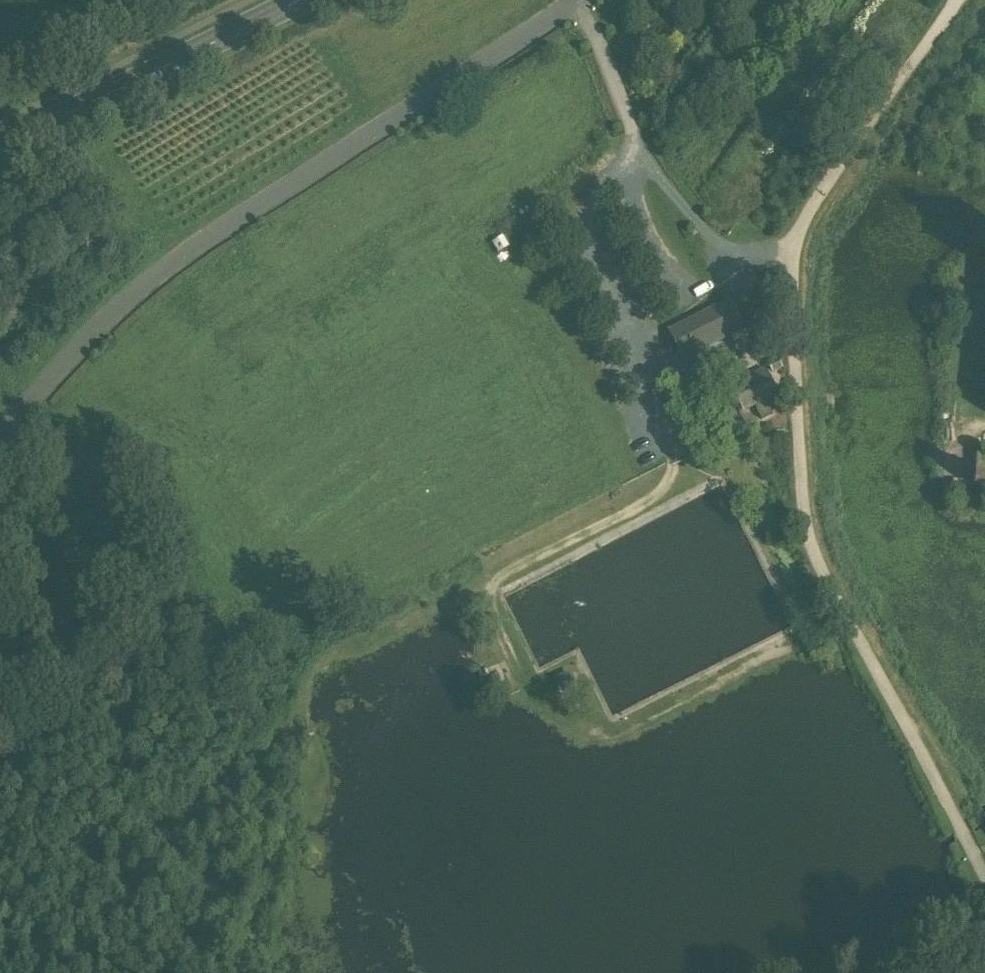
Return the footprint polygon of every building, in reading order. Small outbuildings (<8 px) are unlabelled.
[(728,306),(670,335),(683,360),(741,332),(728,306)] [(763,379),(737,392),(746,410),(754,407),(761,421),(772,416),(766,404),(774,400),(763,379)] [(978,484),(978,474),(972,474),(972,491),(984,491),(984,484),(978,484)]
